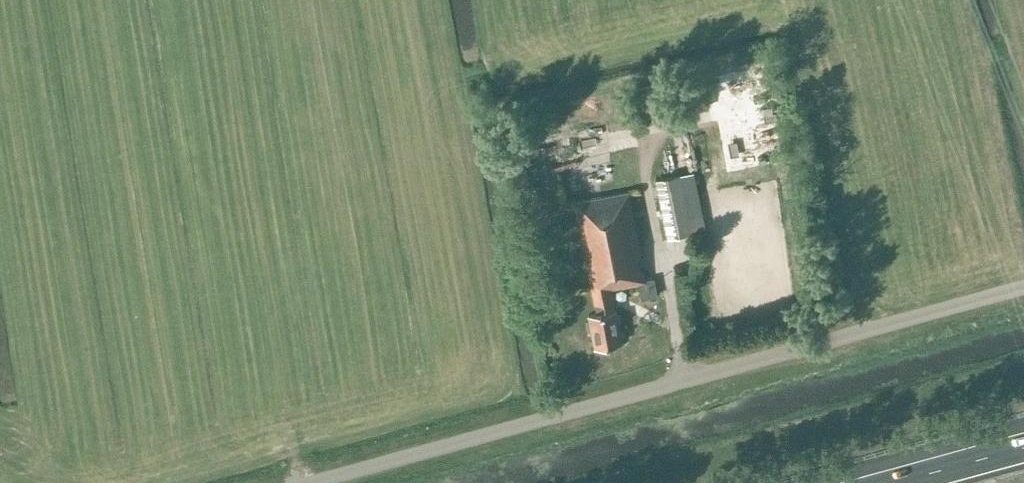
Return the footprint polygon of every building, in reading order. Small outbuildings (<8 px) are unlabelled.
[(680,174),(656,179),(668,238),(706,231),(694,171),(680,174)] [(591,291),(609,287),(637,282),(640,298),(656,295),(652,278),(644,279),(627,191),(574,201),(591,291)] [(609,287),(591,291),(595,312),(587,314),(593,347),(621,342),(614,309),(613,309),(609,287)]
